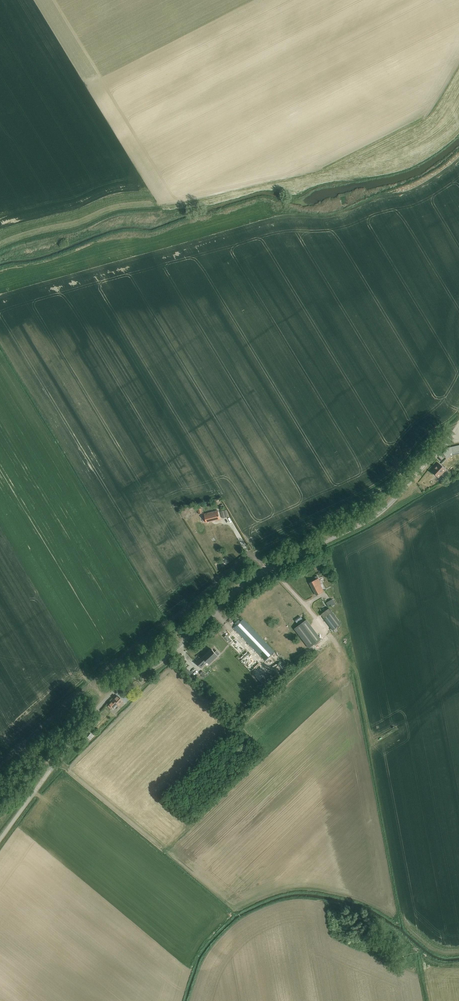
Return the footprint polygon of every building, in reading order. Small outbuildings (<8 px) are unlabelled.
[(442,454),(447,458),(452,452),(453,454),(458,453),(458,445),(454,447),(448,448),(446,450),(442,454)] [(438,478),(446,470),(439,464),(432,472),(435,474),(434,475),(436,476),(438,478)] [(204,514),(206,522),(219,519),(217,511),(204,514)] [(309,583),(316,595),(323,591),(320,585),(321,584),(317,577),(315,578),(316,580),(309,583)] [(322,614),(325,618),(333,629),(341,624),(329,608),(322,614)] [(295,619),(299,623),(304,619),(301,615),(295,619)] [(243,619),(234,628),(265,661),(275,652),(243,619)] [(309,648),(321,639),(306,620),(294,629),(309,648)] [(231,643),(235,640),(228,633),(225,636),(231,643)] [(203,657),(196,663),(201,668),(207,662),(209,665),(218,656),(212,650),(203,658),(203,657)] [(117,696),(113,700),(107,706),(111,710),(117,704),(118,705),(122,701),(117,696)]
